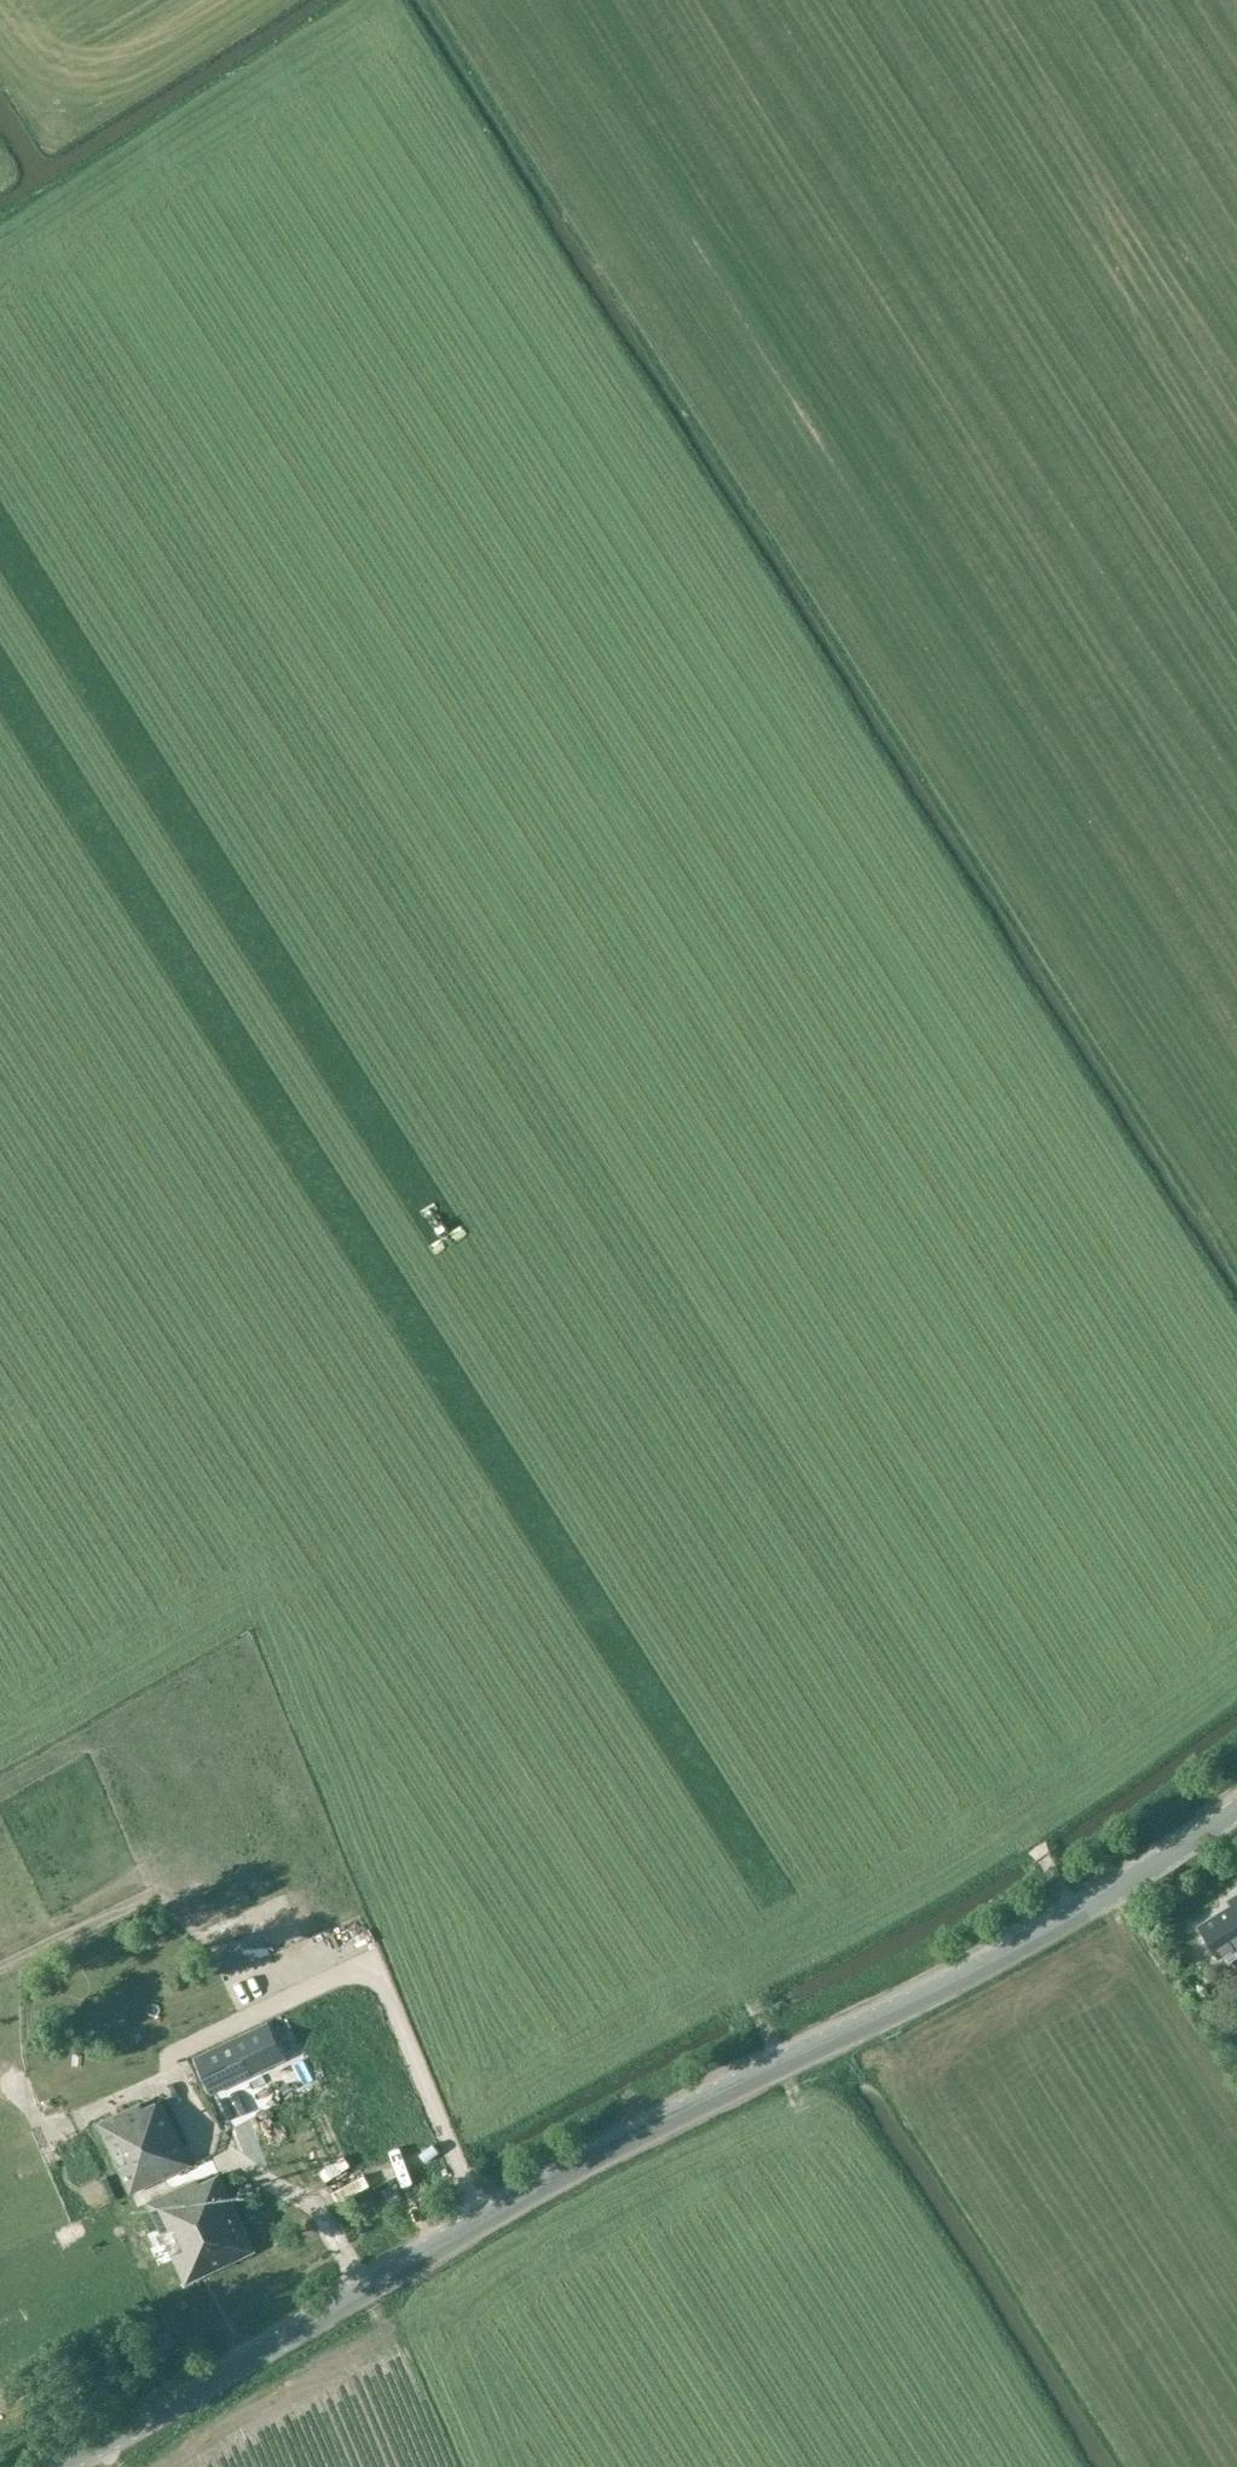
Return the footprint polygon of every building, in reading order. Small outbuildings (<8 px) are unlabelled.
[(1232,1901),(1234,1906),(1204,1925),(1222,1955),(1236,1946),(1236,1898),(1232,1901)] [(286,2058),(268,2021),(194,2057),(212,2093),(286,2058)] [(141,2103),(98,2123),(109,2145),(123,2139),(133,2159),(119,2166),(131,2192),(191,2164),(162,2101),(144,2110),(141,2103)] [(198,2179),(148,2202),(163,2233),(175,2227),(185,2247),(172,2253),(186,2283),(201,2276),(206,2273),(254,2250),(222,2180),(203,2189),(198,2179)]
